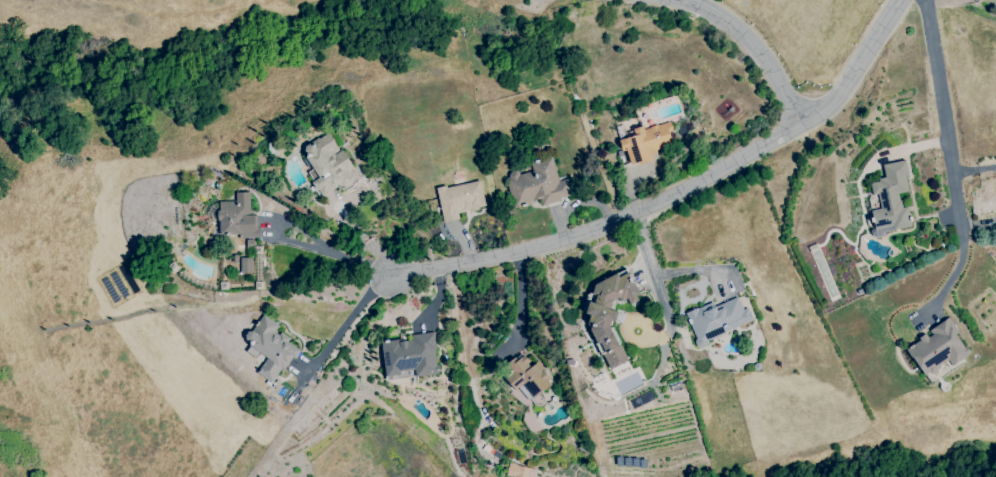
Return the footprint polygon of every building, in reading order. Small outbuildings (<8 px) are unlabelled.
[(674,146),(668,122),(633,131),(634,136),(621,139),(627,166),(653,160),(651,152),(674,146)] [(350,170),(330,132),(301,147),(313,170),(307,173),(320,198),(354,180),(349,170),(350,170)] [(569,198),(565,181),(558,182),(553,159),(530,164),(531,170),(505,176),(511,204),(539,199),(540,204),(569,198)] [(911,228),(907,206),(900,208),(898,194),(910,192),(904,160),(882,165),(884,179),(869,182),(871,196),(877,195),(879,209),(869,211),(873,235),(911,228)] [(436,189),(443,223),(459,220),(457,214),(485,208),(480,180),(436,189)] [(235,201),(217,202),(218,236),(253,236),(252,192),(234,193),(235,201)] [(240,274),(251,274),(251,257),(240,258),(240,274)] [(609,370),(627,362),(610,324),(622,318),(619,311),(615,312),(610,302),(619,298),(622,304),(638,296),(626,269),(590,285),(595,295),(579,303),(609,370)] [(750,322),(739,294),(685,316),(699,349),(708,345),(705,340),(750,322)] [(267,356),(256,373),(273,385),(298,347),(275,332),(279,325),(261,314),(244,341),(267,356)] [(905,349),(924,377),(948,361),(951,366),(969,354),(956,335),(958,334),(948,318),(926,332),(927,334),(905,349)] [(381,342),(385,379),(412,377),(438,375),(434,333),(410,335),(410,340),(381,342)] [(537,362),(531,366),(523,354),(500,371),(514,391),(518,388),(528,402),(553,383),(537,362)] [(536,469),(509,463),(506,475),(514,476),(534,476),(536,469)]
